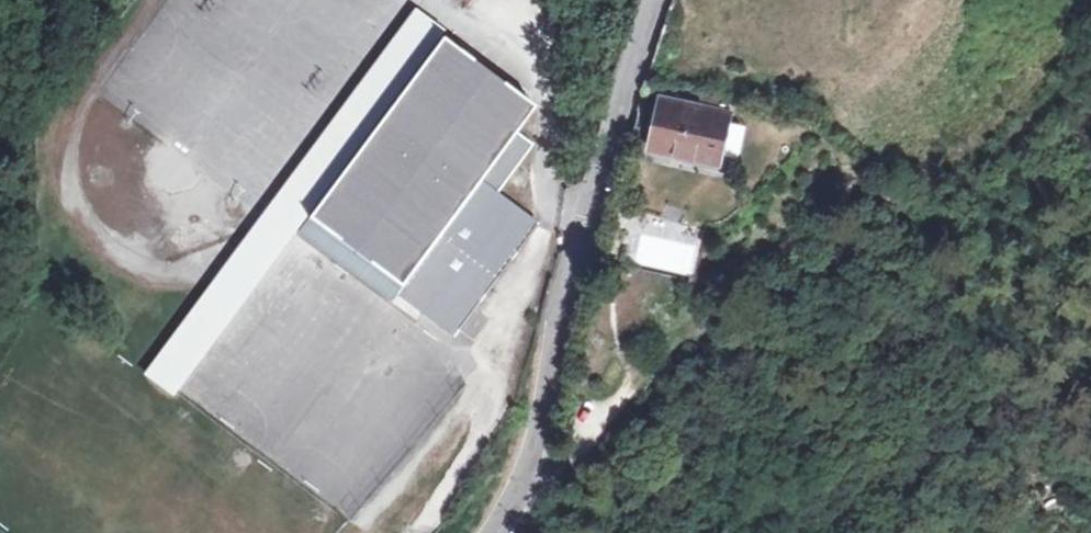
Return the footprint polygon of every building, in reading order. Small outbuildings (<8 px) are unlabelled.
[(447,35),(417,13),(146,380),(176,402),(447,35)] [(445,41),(316,221),(306,234),(398,300),(408,287),(468,330),(544,224),(502,194),(539,142),(522,130),(539,106),(445,41)] [(724,163),(733,109),(668,97),(659,152),(724,163)]
